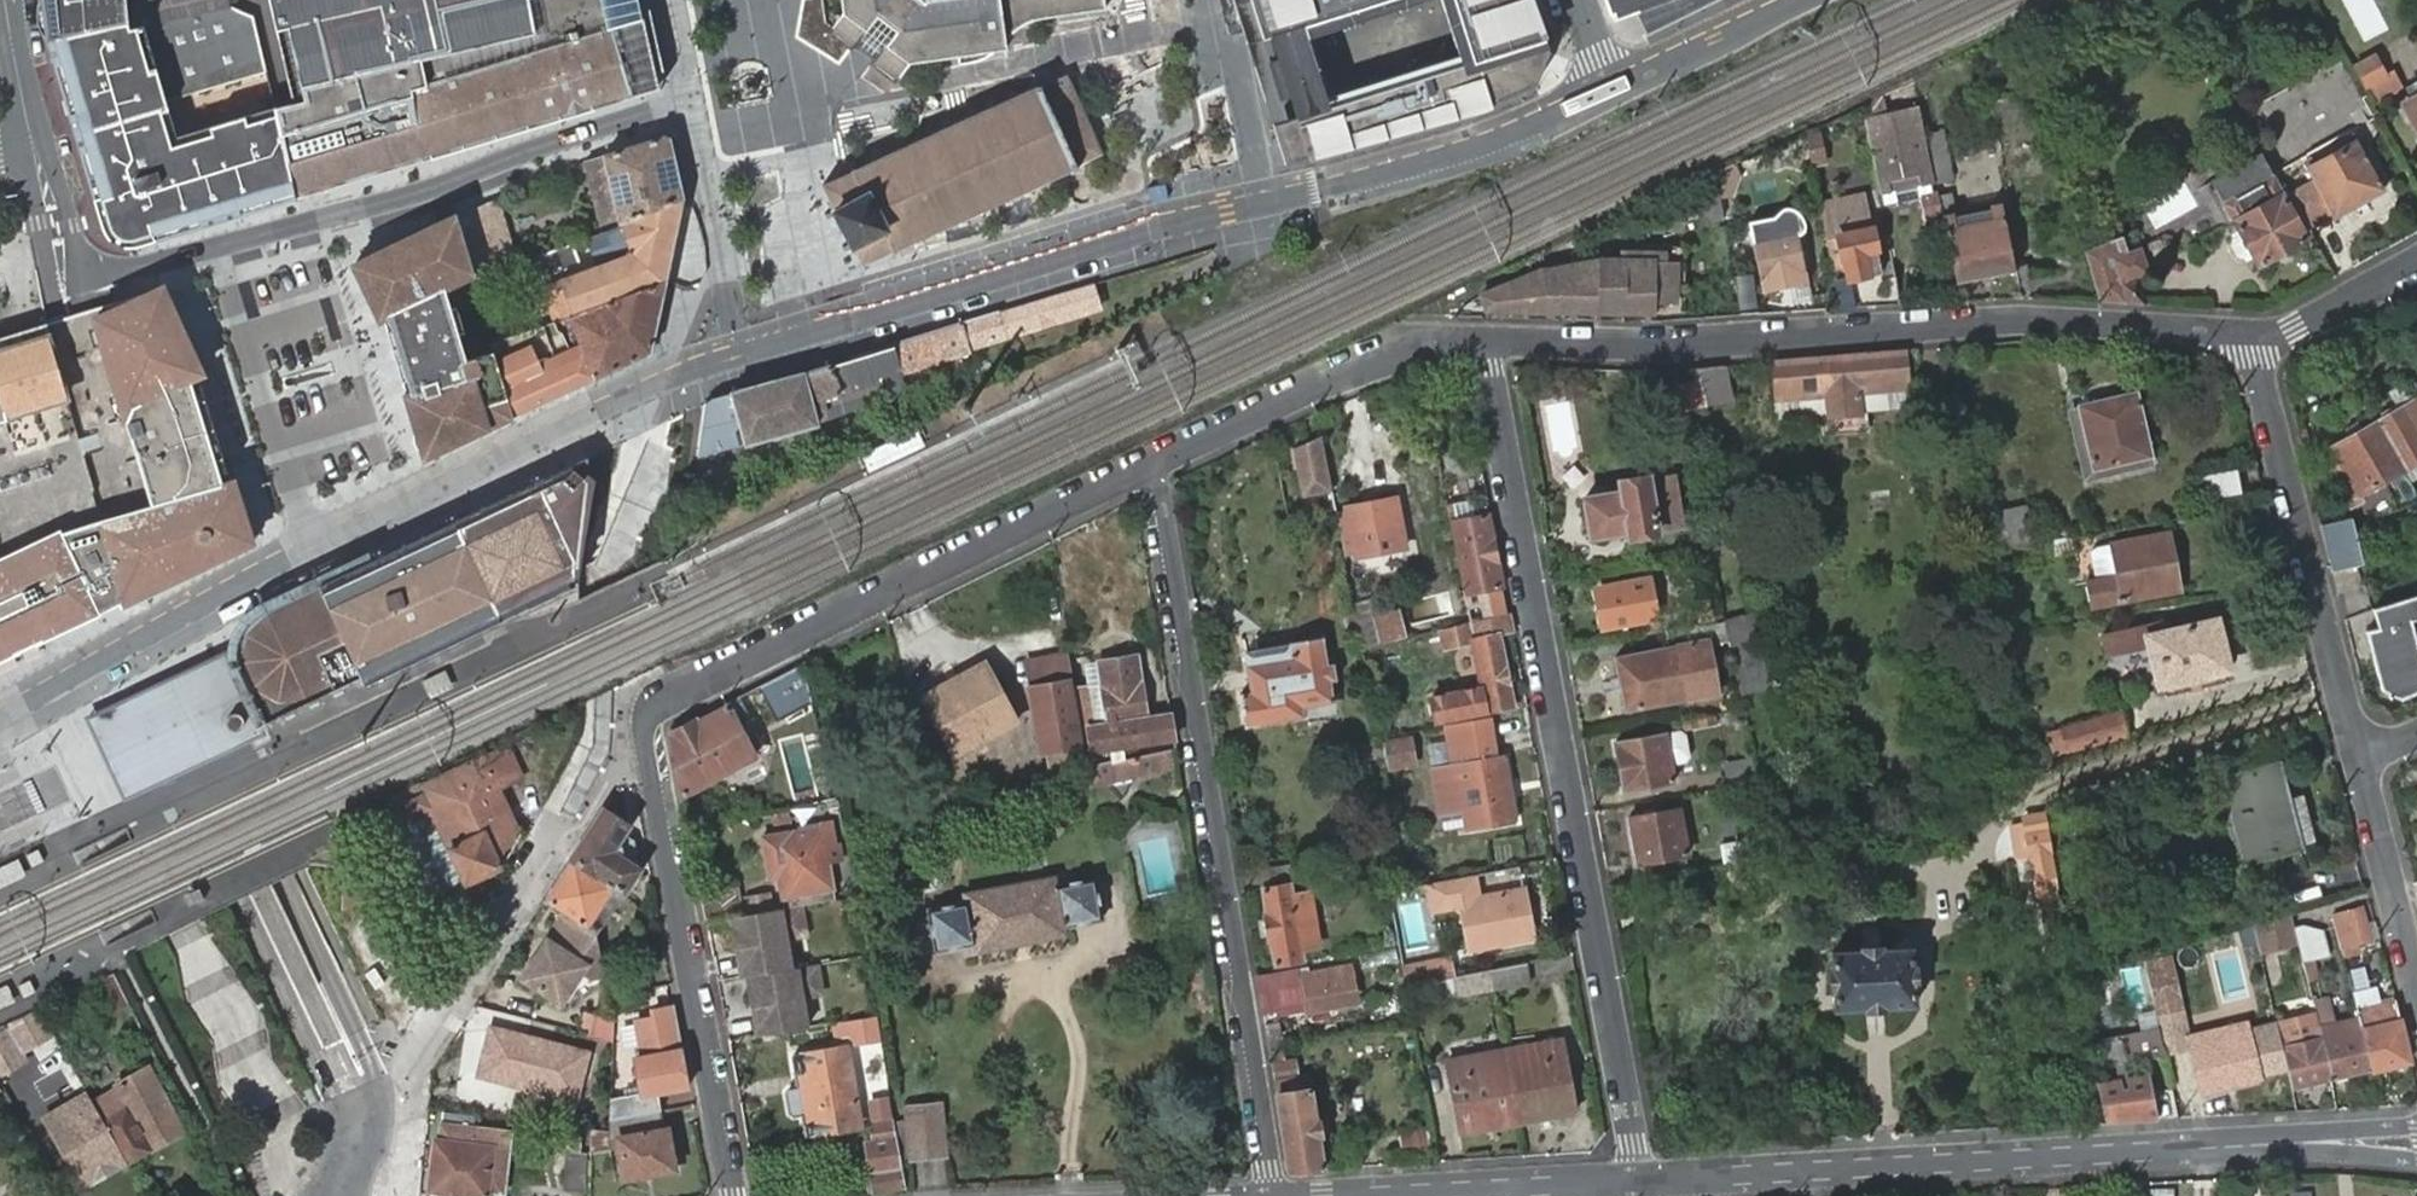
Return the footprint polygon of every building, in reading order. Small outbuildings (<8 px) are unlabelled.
[(43,1),(47,43),(55,42),(51,0),(42,0),(43,1)] [(55,42),(126,26),(125,1),(125,0),(51,0),(55,42)] [(125,1),(126,26),(184,14),(206,9),(229,4),(228,0),(131,0),(125,1)] [(274,108),(288,170),(292,189),(295,197),(657,86),(637,0),(269,0),(293,102),(274,108)] [(781,29),(820,26),(818,0),(779,0),(781,29)] [(840,15),(825,34),(848,54),(853,48),(871,66),(868,70),(890,88),(911,66),(1003,51),(999,26),(1057,17),(1102,10),(1101,0),(838,0),(840,15)] [(1237,16),(1266,113),(1283,170),(1314,160),(1301,119),(1472,66),(1451,0),(1438,0),(1457,59),(1323,101),(1305,40),(1434,0),(1399,0),(1276,38),(1275,35),(1271,17),(1269,0),(1232,0),(1237,16)] [(1271,17),(1275,35),(1276,38),(1399,0),(1269,0),(1271,17)] [(1472,66),(1301,119),(1314,160),(1480,113),(1536,87),(1543,69),(1549,51),(1530,0),(1451,0),(1472,66)] [(1615,21),(1635,13),(1645,34),(1719,0),(1607,0),(1615,21)] [(126,26),(55,42),(81,134),(87,131),(91,142),(84,145),(92,172),(100,168),(110,196),(100,200),(109,227),(134,236),(292,189),(288,170),(274,108),(273,106),(174,138),(163,105),(266,72),(253,16),(229,4),(206,9),(184,14),(126,26)] [(47,43),(62,94),(72,126),(99,219),(107,231),(116,239),(125,243),(134,244),(144,243),(295,197),(292,189),(134,236),(109,227),(100,200),(110,196),(100,168),(92,172),(84,145),(91,142),(87,131),(81,134),(55,42),(47,43)] [(2395,68),(2383,74),(2373,55),(2353,65),(2374,100),(2405,85),(2395,68)] [(822,185),(858,265),(1102,154),(1067,77),(1044,87),(1043,85),(822,185)] [(2416,132),(2416,95),(2401,104),(2416,132)] [(1870,103),(1863,106),(1881,192),(1890,189),(1888,180),(1916,173),(1919,183),(1932,180),(1916,109),(1874,118),(1870,103)] [(1819,134),(1804,136),(1810,166),(1826,162),(1819,134)] [(669,136),(586,161),(600,232),(605,230),(610,228),(617,225),(682,200),(669,136)] [(2313,185),(2290,198),(2308,229),(2332,215),(2334,219),(2383,192),(2352,139),(2346,143),(2342,136),(2308,156),(2311,162),(2303,167),(2313,185)] [(2258,157),(2214,181),(2226,202),(2223,203),(2240,234),(2232,239),(2230,243),(2237,254),(2242,255),(2250,251),(2257,265),(2276,254),(2281,261),(2283,262),(2289,259),(2290,255),(2286,249),(2311,235),(2308,229),(2290,198),(2289,196),(2282,199),(2271,178),(2269,178),(2258,157)] [(1884,202),(1924,193),(1924,192),(1934,190),(1932,180),(1919,183),(1916,173),(1888,180),(1890,189),(1881,192),(1884,202)] [(1924,193),(1930,224),(1945,221),(1944,217),(1938,189),(1934,190),(1924,192),(1924,193)] [(1866,196),(1818,206),(1835,284),(1849,281),(1881,275),(1866,196)] [(519,263),(499,198),(456,217),(468,256),(475,278),(476,281),(519,263)] [(610,228),(605,230),(600,232),(586,237),(597,266),(543,285),(555,320),(664,281),(682,200),(617,225),(610,228)] [(1958,282),(2016,270),(2003,205),(1990,207),(1992,218),(1957,225),(1955,215),(1944,217),(1945,221),(1958,282)] [(462,282),(475,278),(468,256),(456,217),(444,222),(453,249),(462,282)] [(457,340),(443,291),(463,284),(462,282),(453,249),(444,222),(367,259),(385,318),(386,317),(412,394),(408,396),(427,457),(482,432),(457,355),(461,354),(457,340)] [(1754,239),(1761,280),(1807,272),(1798,230),(1754,239)] [(2127,241),(2087,252),(2101,302),(2129,304),(2124,287),(2139,283),(2151,280),(2144,254),(2131,258),(2127,241)] [(572,243),(534,258),(542,277),(579,262),(572,243)] [(385,318),(367,259),(351,267),(378,322),(385,318)] [(1539,272),(1482,298),(1486,313),(1651,313),(1651,262),(1603,261),(1539,272)] [(649,351),(664,281),(555,320),(554,321),(557,334),(561,332),(569,354),(582,349),(593,377),(649,351)] [(1835,284),(1840,309),(1855,308),(1849,281),(1835,284)] [(2129,304),(2145,305),(2139,283),(2124,287),(2129,304)] [(1097,309),(1091,286),(1001,313),(1008,338),(1097,309)] [(111,607),(178,575),(175,567),(240,512),(230,478),(225,479),(193,373),(200,370),(163,290),(93,320),(126,432),(81,445),(46,324),(32,328),(73,475),(111,607)] [(1001,313),(959,327),(966,350),(1008,338),(1001,313)] [(902,375),(961,356),(968,355),(966,350),(959,327),(893,346),(902,375)] [(32,328),(0,338),(0,474),(6,491),(73,475),(32,328)] [(511,417),(593,377),(582,349),(569,354),(561,332),(557,334),(537,341),(532,328),(489,344),(492,353),(511,417)] [(822,421),(907,389),(906,388),(904,382),(902,375),(893,346),(802,374),(813,413),(820,411),(822,421)] [(482,432),(511,417),(492,353),(464,362),(461,354),(457,355),(482,432)] [(1829,398),(1832,412),(1859,410),(1858,395),(1865,386),(1908,383),(1905,353),(1772,363),(1776,393),(1820,390),(1829,398)] [(961,356),(902,375),(904,382),(906,388),(965,367),(961,356)] [(1696,379),(1702,405),(1702,406),(1725,405),(1722,367),(1694,369),(1696,379)] [(710,446),(712,453),(744,443),(745,445),(816,425),(816,423),(822,421),(820,411),(813,413),(802,374),(800,373),(730,393),(736,418),(719,424),(723,441),(720,443),(710,446)] [(1691,409),(1702,405),(1696,379),(1675,384),(1681,407),(1690,405),(1691,409)] [(2137,391),(2077,404),(2093,467),(2151,455),(2137,391)] [(703,406),(696,458),(712,453),(710,446),(720,443),(723,441),(719,424),(736,418),(730,393),(727,394),(712,398),(703,406)] [(2350,498),(2416,456),(2416,408),(2409,395),(2362,425),(2358,421),(2352,420),(2344,425),(2343,431),(2346,435),(2331,445),(2340,460),(2330,466),(2350,498)] [(1940,402),(1944,424),(1962,420),(1957,398),(1940,402)] [(1331,491),(1320,435),(1293,448),(1302,497),(1331,491)] [(2208,495),(2245,489),(2242,466),(2205,471),(2208,495)] [(6,491),(0,474),(0,661),(56,634),(6,491)] [(56,634),(111,607),(73,475),(6,491),(56,634)] [(1674,476),(1669,477),(1671,497),(1678,496),(1674,476)] [(1671,497),(1669,477),(1648,482),(1647,480),(1620,484),(1621,493),(1584,499),(1591,538),(1628,533),(1630,540),(1654,536),(1654,535),(1684,531),(1678,496),(1671,497)] [(541,493),(535,480),(451,520),(457,533),(541,493)] [(568,584),(567,548),(560,532),(541,493),(457,533),(499,619),(568,584)] [(1449,494),(1442,494),(1468,623),(1503,615),(1497,586),(1499,586),(1483,507),(1453,513),(1449,494)] [(2358,565),(2341,504),(2339,496),(2315,500),(2332,571),(2358,565)] [(1396,497),(1334,508),(1343,559),(1404,547),(1396,497)] [(1998,505),(1999,540),(2034,539),(2032,503),(1998,505)] [(178,575),(248,540),(240,512),(175,567),(178,575)] [(257,715),(269,709),(250,669),(248,660),(249,650),(252,640),(259,632),(268,627),(457,533),(451,520),(259,616),(247,624),(239,636),(234,649),(234,664),(236,673),(257,715)] [(363,687),(499,619),(457,533),(268,627),(259,632),(252,640),(249,650),(248,660),(250,669),(269,709),(257,715),(264,729),(360,681),(363,687)] [(2165,535),(2097,548),(2103,579),(2092,581),(2090,581),(2096,608),(2177,591),(2165,535)] [(1602,589),(1608,629),(1653,622),(1647,581),(1602,589)] [(1596,631),(1608,629),(1602,589),(1591,590),(1596,631)] [(2373,609),(2378,626),(2366,629),(2382,692),(2399,700),(2416,692),(2416,643),(2411,622),(2416,620),(2416,596),(2373,609)] [(1376,617),(1381,640),(1402,634),(1397,613),(1376,617)] [(1503,615),(1468,623),(1438,630),(1442,650),(1471,644),(1479,690),(1429,701),(1433,720),(1508,704),(1496,635),(1510,633),(1507,614),(1503,615)] [(1726,645),(1737,696),(1764,690),(1748,619),(1721,625),(1726,645)] [(2215,622),(2147,638),(2159,685),(2228,668),(2226,664),(2229,662),(2232,660),(2234,655),(2233,650),(2231,646),(2226,643),(2221,642),(2215,622)] [(1705,649),(1726,645),(1721,625),(1702,630),(1701,627),(1663,634),(1666,651),(1614,660),(1623,712),(1713,695),(1705,649)] [(1325,662),(1321,637),(1290,643),(1293,655),(1244,664),(1249,693),(1239,695),(1245,727),(1304,715),(1302,706),(1333,700),(1328,679),(1336,678),(1333,661),(1325,662)] [(1293,655),(1290,643),(1242,651),(1244,664),(1293,655)] [(227,654),(83,722),(121,802),(123,807),(267,739),(263,729),(236,673),(227,654)] [(1101,686),(1080,690),(1091,752),(1120,748),(1174,739),(1170,716),(1144,719),(1135,658),(1098,663),(1101,686)] [(1069,666),(1030,671),(1031,684),(1040,750),(1045,750),(1048,768),(1081,763),(1069,666)] [(801,667),(764,684),(778,715),(815,698),(801,667)] [(422,682),(428,695),(452,684),(446,671),(422,682)] [(931,703),(957,751),(1013,720),(986,672),(931,703)] [(671,733),(683,794),(754,760),(730,710),(699,725),(695,721),(671,733)] [(1498,743),(1491,713),(1461,720),(1467,750),(1498,743)] [(2046,735),(2052,758),(2105,743),(2100,721),(2046,735)] [(1613,744),(1622,791),(1673,782),(1664,734),(1613,744)] [(1120,748),(1121,760),(1136,757),(1166,750),(1175,748),(1174,739),(1120,748)] [(1386,744),(1389,768),(1413,763),(1408,739),(1386,744)] [(505,747),(424,785),(428,794),(382,814),(387,825),(392,822),(396,829),(399,827),(435,810),(466,882),(502,867),(521,836),(498,787),(519,777),(505,747)] [(1166,750),(1136,757),(1140,775),(1170,768),(1166,750)] [(1755,753),(1726,761),(1730,777),(1760,769),(1755,753)] [(1121,760),(1115,762),(1120,781),(1140,775),(1136,757),(1121,760)] [(1456,791),(1463,831),(1514,821),(1502,757),(1428,771),(1432,794),(1456,791)] [(2276,765),(2220,779),(2241,860),(2297,845),(2276,765)] [(1626,816),(1635,863),(1687,854),(1678,807),(1626,816)] [(435,810),(399,827),(411,855),(419,852),(422,859),(421,859),(437,895),(466,882),(435,810)] [(604,811),(573,857),(624,890),(638,869),(636,866),(641,861),(633,855),(636,848),(635,840),(624,833),(628,825),(604,811)] [(2011,834),(2014,857),(2029,855),(2035,894),(2057,890),(2042,814),(2022,817),(2024,832),(2011,834)] [(756,838),(764,879),(774,878),(780,905),(829,898),(819,849),(830,847),(826,828),(815,830),(814,826),(756,838)] [(1737,845),(1740,863),(1774,856),(1770,838),(1737,845)] [(38,848),(26,854),(31,864),(42,858),(38,848)] [(573,857),(545,901),(547,903),(565,914),(570,918),(596,934),(601,927),(592,922),(611,893),(619,898),(624,890),(573,857)] [(0,867),(0,882),(24,871),(18,859),(0,867)] [(1470,875),(1427,883),(1432,908),(1451,905),(1458,910),(1466,948),(1529,936),(1520,888),(1474,898),(1470,875)] [(962,902),(926,910),(933,950),(969,943),(972,952),(1062,935),(1060,927),(1098,920),(1090,878),(1052,885),(1051,876),(960,894),(962,902)] [(1268,887),(1281,959),(1306,956),(1304,947),(1326,943),(1318,892),(1295,895),(1293,883),(1268,887)] [(701,895),(706,917),(742,911),(738,889),(701,895)] [(601,927),(619,898),(611,893),(592,922),(601,927)] [(800,906),(730,917),(736,952),(743,951),(747,976),(791,968),(785,938),(805,934),(800,906)] [(2331,916),(2339,948),(2368,941),(2360,907),(2331,916)] [(570,918),(565,914),(548,941),(553,944),(570,918)] [(548,941),(523,979),(561,1003),(582,971),(590,976),(604,973),(595,936),(596,934),(570,918),(553,944),(548,941)] [(2255,929),(2267,978),(2286,974),(2274,924),(2255,929)] [(2291,927),(2300,961),(2327,955),(2321,929),(2300,924),(2291,927)] [(1829,954),(1833,1010),(1912,1004),(1908,948),(1829,954)] [(736,952),(741,977),(747,976),(743,951),(736,952)] [(2149,991),(2154,1012),(2178,1006),(2167,957),(2142,963),(2149,991)] [(1406,987),(1452,979),(1448,958),(1401,967),(1406,987)] [(2124,997),(2149,991),(2142,963),(2142,960),(2117,966),(2124,997)] [(823,992),(817,963),(791,968),(747,976),(755,1010),(761,1009),(766,1035),(810,1026),(803,996),(823,992)] [(1528,983),(1524,964),(1488,972),(1491,990),(1528,983)] [(1256,978),(1262,1013),(1286,1009),(1287,1015),(1356,1002),(1349,966),(1307,973),(1306,969),(1256,978)] [(1491,990),(1488,972),(1452,979),(1456,997),(1491,990)] [(31,982),(19,988),(24,997),(35,992),(31,982)] [(15,1000),(8,985),(0,989),(0,1007),(15,1000)] [(2410,1062),(2394,998),(2354,1008),(2356,1017),(2369,1071),(2410,1062)] [(690,1083),(676,1005),(654,1009),(656,1016),(638,1019),(644,1056),(636,1057),(643,1091),(657,1089),(690,1083)] [(22,1053),(55,1039),(43,1008),(9,1022),(22,1053)] [(755,1010),(760,1036),(766,1035),(761,1009),(755,1010)] [(831,1022),(836,1045),(883,1035),(878,1012),(831,1022)] [(2330,1080),(2369,1071),(2356,1017),(2316,1026),(2319,1039),(2330,1080)] [(2210,1039),(2208,1029),(2186,1034),(2202,1094),(2258,1080),(2242,1020),(2231,1022),(2233,1033),(2210,1039)] [(2231,1022),(2208,1029),(2210,1039),(2233,1033),(2231,1022)] [(1265,1026),(1267,1043),(1280,1041),(1276,1024),(1265,1026)] [(2280,1048),(2319,1039),(2316,1026),(2277,1035),(2280,1048)] [(492,1027),(490,1035),(528,1039),(545,1040),(492,1027)] [(3,1073),(18,1065),(10,1049),(17,1044),(8,1028),(0,1032),(0,1067),(3,1073)] [(2158,1031),(2088,1045),(2093,1070),(2116,1065),(2118,1080),(2096,1084),(2104,1123),(2157,1120),(2147,1074),(2125,1079),(2122,1064),(2164,1056),(2158,1031)] [(528,1039),(490,1035),(481,1074),(577,1099),(589,1051),(545,1040),(528,1039)] [(2290,1089),(2330,1080),(2319,1039),(2280,1048),(2290,1089)] [(1502,1049),(1515,1124),(1574,1114),(1560,1040),(1502,1049)] [(807,1136),(861,1127),(860,1125),(847,1046),(793,1055),(798,1085),(789,1087),(787,1091),(791,1114),(795,1116),(804,1115),(807,1136)] [(1460,1133),(1515,1124),(1502,1049),(1445,1058),(1460,1133)] [(1288,1170),(1324,1167),(1310,1087),(1306,1087),(1303,1073),(1296,1074),(1294,1058),(1270,1062),(1288,1170)] [(114,1084),(116,1086),(149,1148),(180,1132),(145,1068),(114,1084)] [(116,1086),(92,1100),(126,1161),(149,1148),(116,1086)] [(643,1091),(642,1089),(611,1096),(614,1116),(660,1108),(657,1089),(643,1091)] [(92,1100),(87,1092),(45,1115),(83,1185),(126,1161),(92,1100)] [(870,1099),(873,1122),(893,1119),(889,1096),(870,1099)] [(911,1157),(944,1154),(940,1106),(907,1109),(911,1157)] [(616,1130),(589,1127),(588,1147),(608,1144),(608,1137),(618,1136),(623,1176),(644,1172),(643,1166),(671,1161),(666,1127),(664,1127),(660,1108),(614,1116),(616,1130)] [(873,1194),(906,1187),(893,1119),(873,1122),(866,1125),(870,1145),(863,1147),(873,1194)] [(429,1191),(486,1195),(487,1195),(488,1191),(503,1192),(509,1133),(440,1124),(437,1143),(433,1143),(429,1191)] [(1428,1125),(1400,1128),(1402,1147),(1430,1145),(1428,1125)] [(672,1168),(671,1161),(643,1166),(644,1172),(672,1168)]
